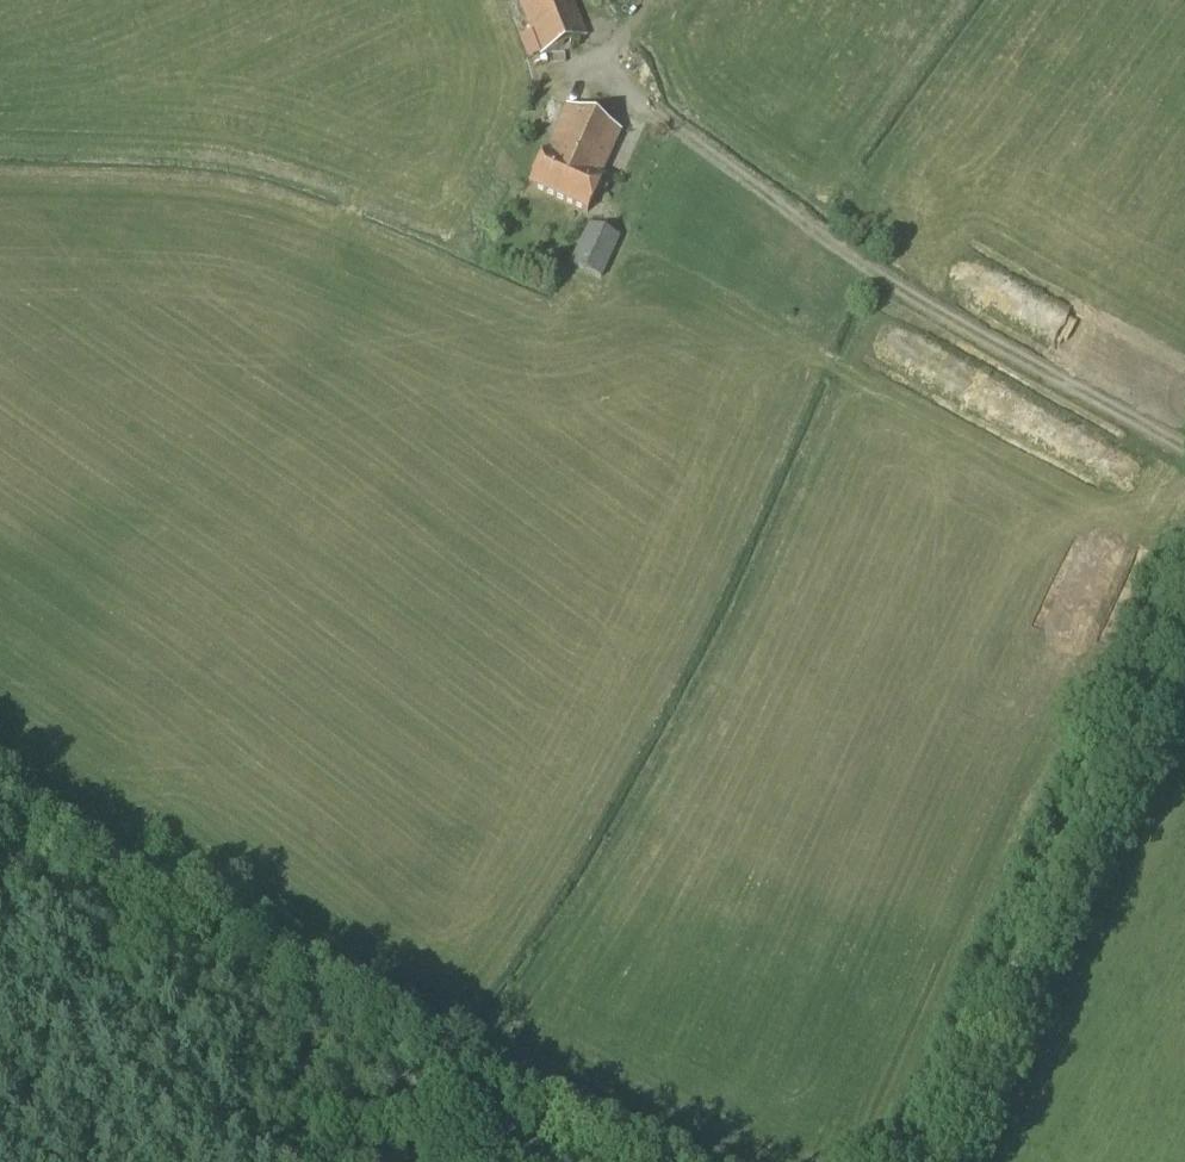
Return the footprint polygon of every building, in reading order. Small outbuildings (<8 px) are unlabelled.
[(530,35),(539,57),(588,38),(573,0),(516,0),(530,35)] [(611,17),(593,23),(598,36),(615,31),(611,17)] [(620,133),(566,108),(529,187),(586,213),(601,180),(599,179),(620,133)] [(602,280),(620,239),(588,224),(569,266),(602,280)]
